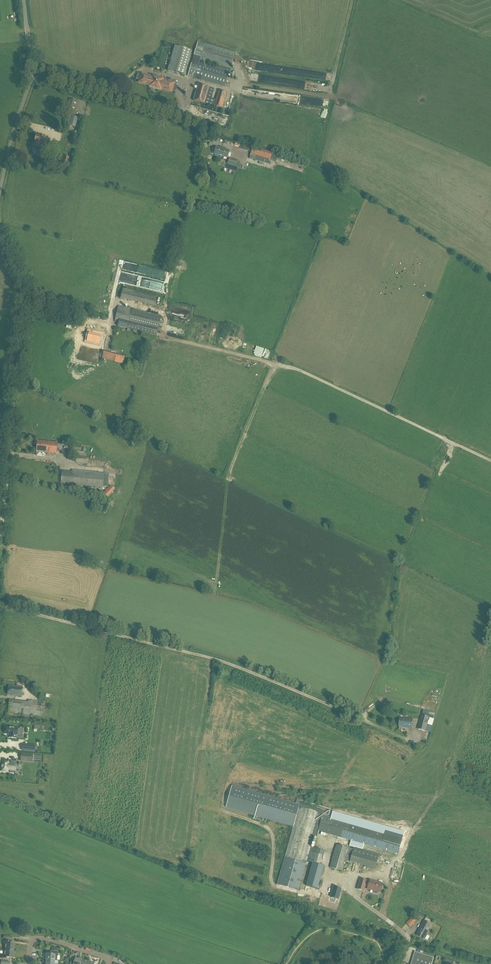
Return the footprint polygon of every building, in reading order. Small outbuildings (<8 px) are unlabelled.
[(235,53),(204,44),(198,42),(187,77),(194,78),(224,87),(229,71),(205,64),(206,62),(230,69),(235,53)] [(192,51),(174,46),(167,70),(185,76),(192,51)] [(136,80),(139,81),(138,83),(149,86),(149,88),(160,91),(161,90),(172,93),(172,91),(175,92),(177,86),(174,85),(174,84),(164,80),(158,78),(158,77),(157,76),(156,78),(152,76),(152,77),(141,74),(140,76),(137,75),(136,80)] [(193,101),(222,109),(227,93),(218,90),(215,100),(211,99),(214,89),(198,84),(193,101)] [(307,103),(308,97),(283,94),(282,99),(307,103)] [(69,98),(62,125),(69,127),(77,100),(69,98)] [(35,151),(40,152),(41,148),(46,150),(48,144),(49,144),(50,139),(48,139),(48,138),(43,137),(42,139),(36,137),(35,142),(37,142),(36,147),(35,151)] [(272,153),(252,147),(249,159),(269,165),(272,153)] [(222,148),(222,149),(216,148),(214,154),(227,158),(229,151),(225,150),(225,149),(222,148)] [(68,165),(70,158),(64,156),(62,164),(68,165)] [(237,167),(239,161),(237,161),(237,160),(229,158),(227,165),(235,167),(237,167)] [(176,276),(168,310),(188,315),(196,281),(176,276)] [(121,298),(156,307),(158,297),(123,289),(121,298)] [(161,316),(148,313),(119,306),(115,322),(119,323),(118,326),(144,332),(156,335),(161,316)] [(89,332),(87,341),(98,344),(100,335),(89,332)] [(88,355),(99,356),(100,347),(93,346),(94,345),(92,345),(92,349),(80,348),(80,353),(88,354),(88,355)] [(125,357),(126,354),(109,349),(105,348),(103,353),(102,359),(123,364),(125,357)] [(37,452),(56,454),(57,443),(37,441),(37,452)] [(74,454),(86,454),(86,445),(82,445),(82,444),(75,444),(74,454)] [(62,472),(61,486),(103,489),(104,473),(72,470),(72,473),(62,472)] [(109,499),(116,493),(113,490),(114,489),(111,486),(103,493),(107,497),(108,496),(109,499)] [(442,682),(433,680),(430,693),(432,694),(431,699),(438,701),(442,682)] [(23,685),(9,684),(8,692),(22,694),(23,685)] [(29,698),(29,699),(10,698),(9,710),(44,713),(45,701),(38,700),(38,699),(29,698)] [(417,729),(426,732),(430,733),(434,719),(421,716),(417,729)] [(403,728),(412,729),(413,719),(406,719),(406,720),(400,719),(399,727),(403,727),(403,728)] [(21,736),(22,729),(18,729),(18,728),(6,727),(5,734),(9,735),(9,736),(9,737),(9,738),(10,738),(12,738),(16,738),(16,735),(21,736)] [(17,764),(4,762),(3,772),(16,774),(17,764)] [(293,827),(300,804),(299,804),(295,803),(232,786),(226,808),(293,827)] [(278,881),(277,884),(296,890),(298,882),(301,882),(306,862),(312,863),(320,866),(321,865),(324,852),(310,848),(319,817),(322,818),(322,816),(321,816),(322,814),(322,812),(323,811),(300,804),(293,827),(285,857),(278,881)] [(321,833),(397,853),(402,836),(326,815),(325,817),(323,816),(318,831),(321,832),(321,833)] [(334,854),(330,868),(342,872),(345,862),(350,863),(350,862),(353,849),(348,848),(336,845),(334,854)] [(321,865),(320,866),(312,863),(305,886),(317,889),(324,866),(321,865)] [(344,886),(348,880),(343,877),(339,883),(344,886)] [(360,879),(357,889),(363,891),(365,885),(368,886),(367,889),(373,891),(372,893),(377,894),(378,892),(380,893),(380,890),(381,890),(382,887),(381,886),(382,883),(370,880),(369,883),(366,883),(366,881),(360,879)] [(338,899),(341,889),(333,887),(330,897),(338,899)] [(406,924),(410,928),(417,921),(413,917),(406,924)] [(416,936),(424,940),(431,925),(424,921),(416,936)] [(5,950),(14,951),(14,944),(9,943),(9,942),(3,942),(3,945),(5,945),(5,950)] [(13,958),(14,951),(5,950),(4,955),(2,955),(2,958),(7,959),(8,958),(13,958)] [(46,960),(55,961),(55,958),(57,958),(58,952),(52,951),(52,954),(46,953),(46,954),(45,954),(44,959),(46,959),(46,960)] [(433,962),(414,956),(411,963),(432,963),(433,962)]
